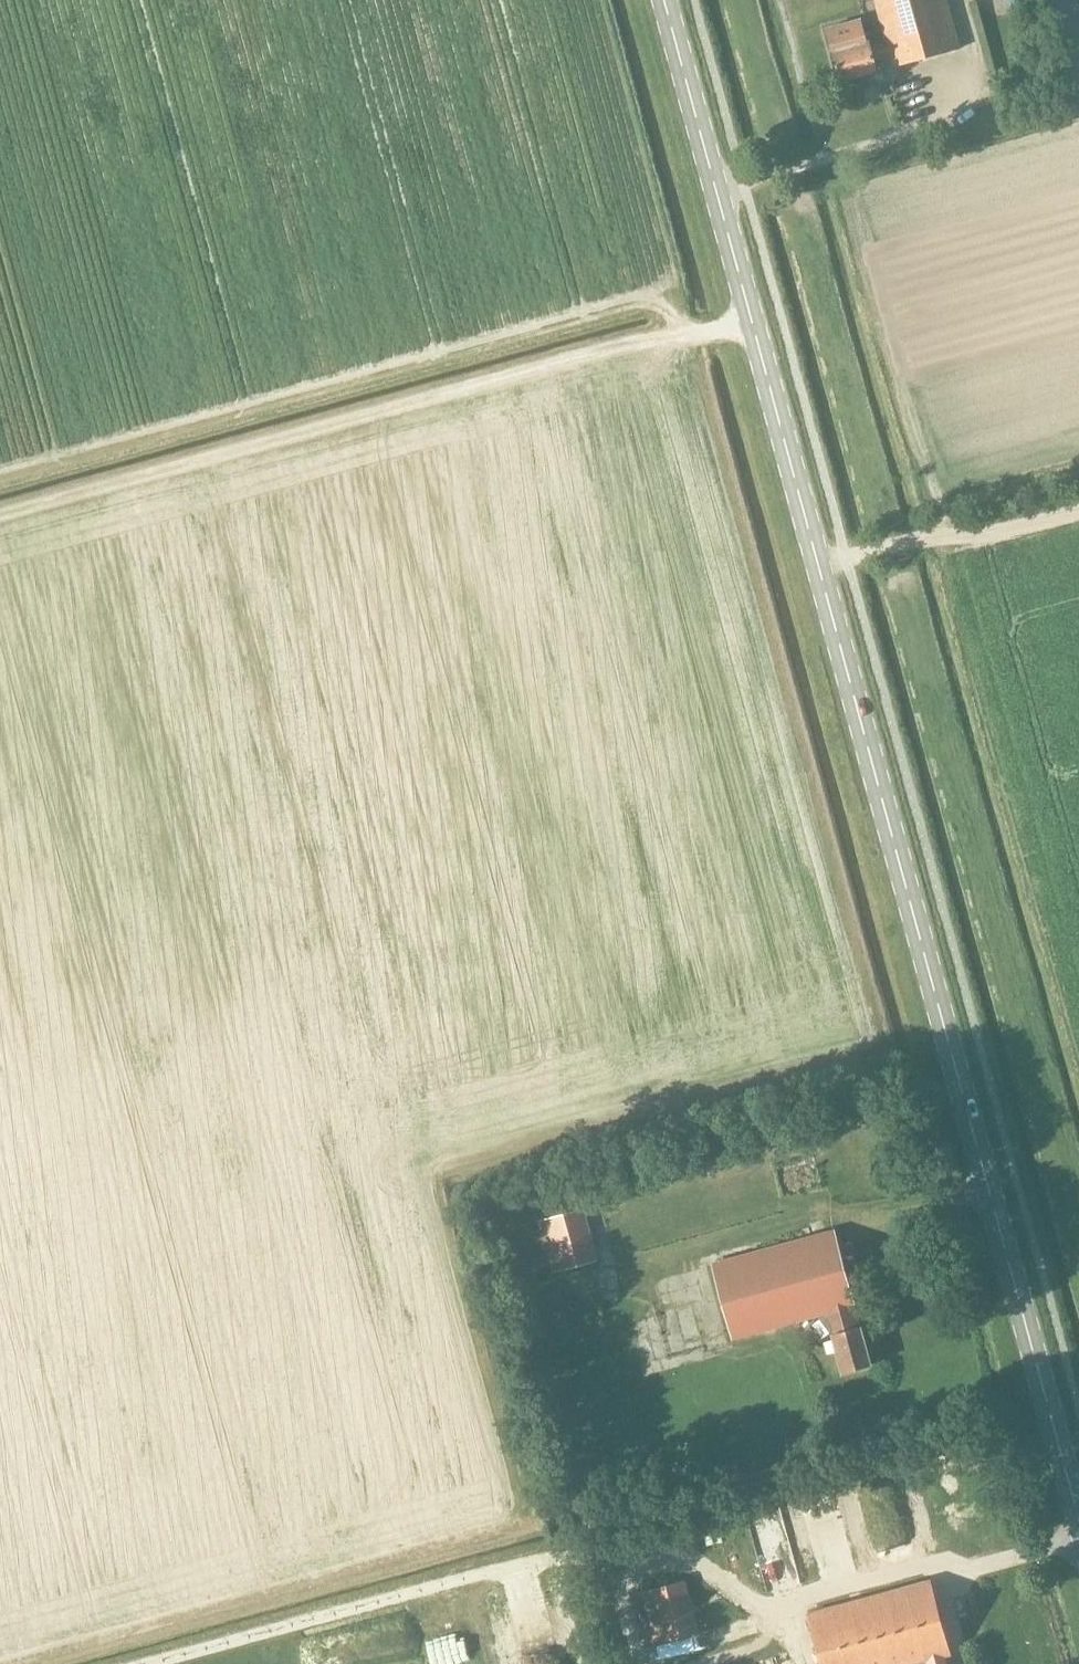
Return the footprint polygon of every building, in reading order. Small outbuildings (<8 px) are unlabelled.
[(838,80),(874,70),(871,59),(888,55),(891,67),(957,50),(945,0),(874,0),(884,41),(868,46),(861,19),(825,28),(831,49),(830,49),(838,80)] [(555,1271),(597,1258),(582,1206),(540,1218),(555,1271)] [(832,1231),(711,1264),(731,1338),(815,1315),(830,1334),(841,1373),(869,1365),(858,1326),(852,1305),(832,1231)] [(666,1363),(688,1356),(685,1344),(698,1340),(686,1302),(670,1307),(673,1318),(653,1324),(666,1363)] [(977,1446),(988,1442),(986,1436),(975,1439),(977,1446)] [(640,1591),(654,1643),(697,1631),(683,1579),(640,1591)] [(928,1580),(807,1613),(821,1663),(914,1663),(924,1661),(925,1663),(945,1663),(943,1656),(948,1655),(928,1580)] [(660,1663),(729,1663),(725,1647),(659,1663),(660,1663)]
